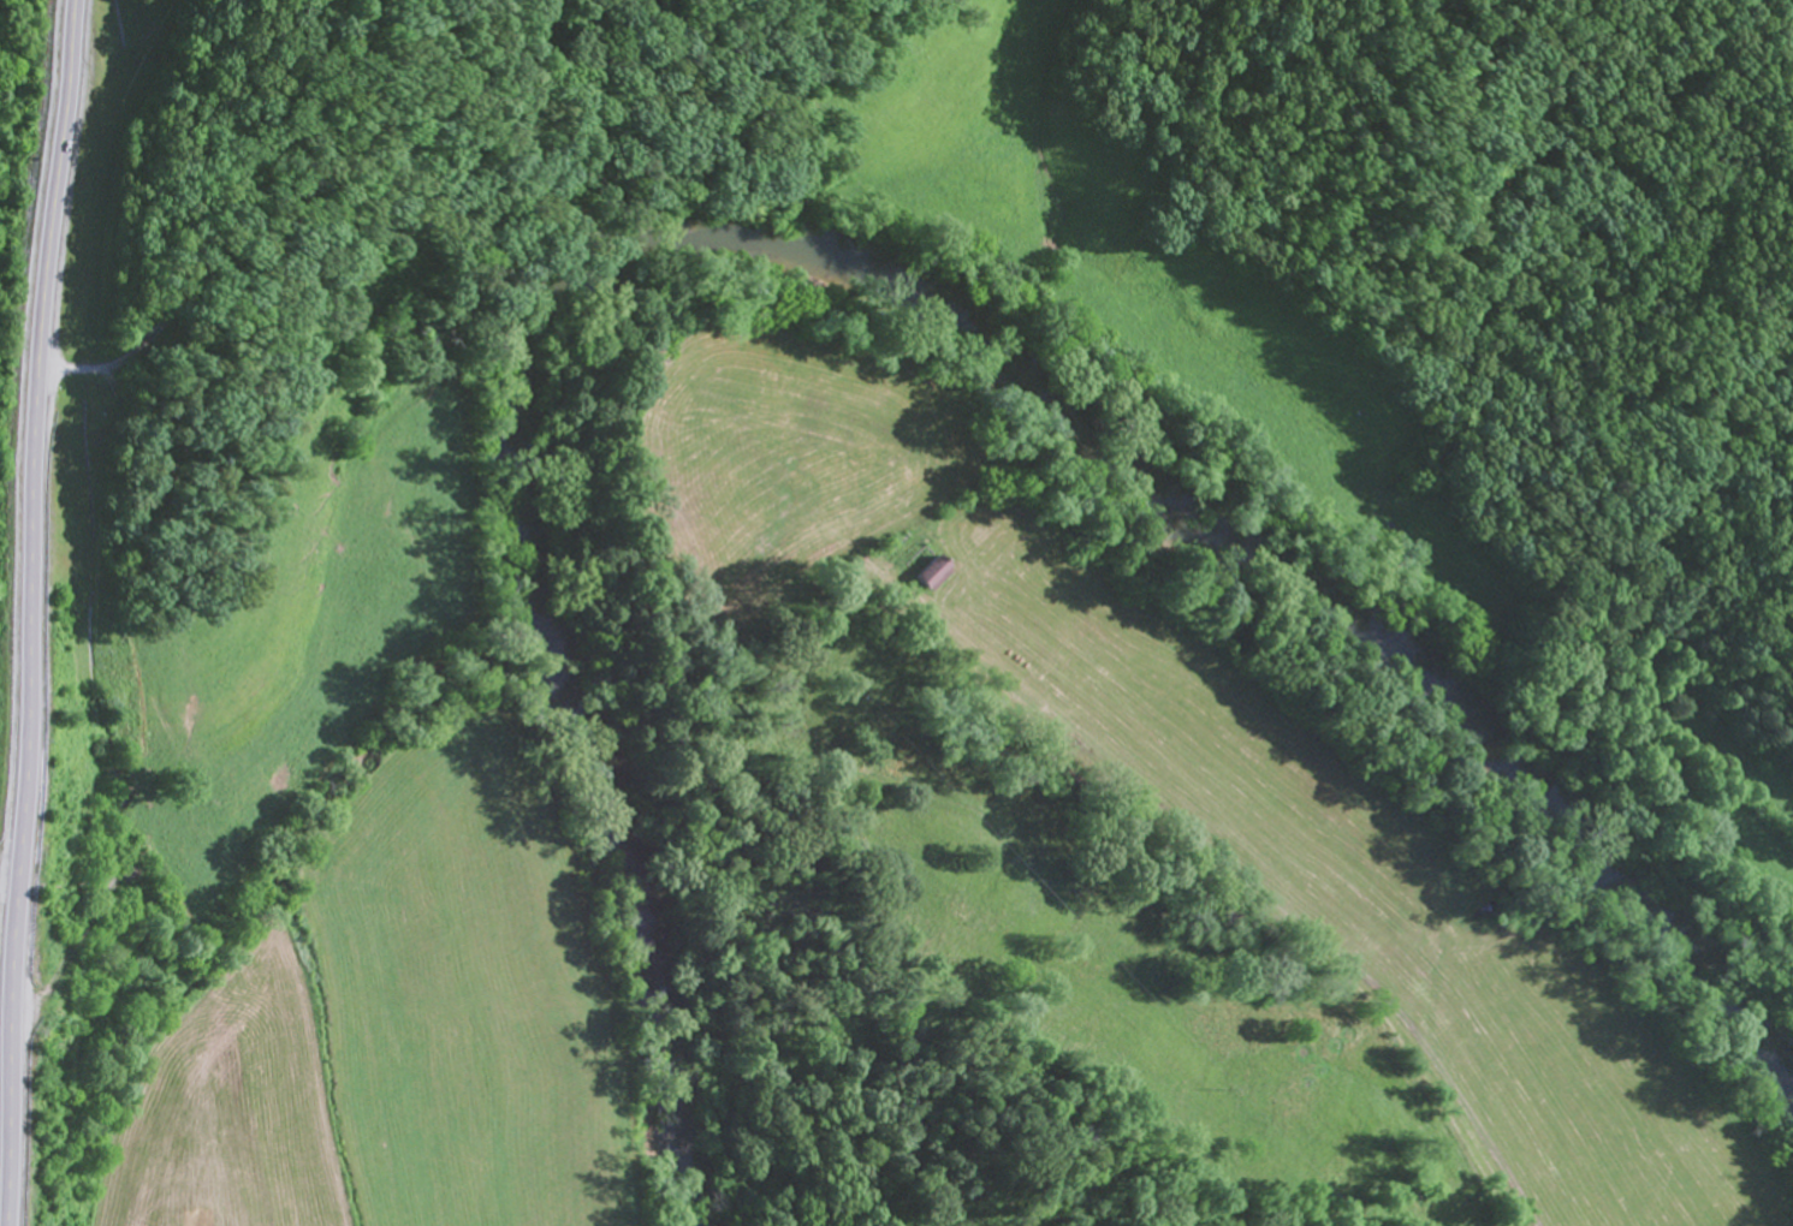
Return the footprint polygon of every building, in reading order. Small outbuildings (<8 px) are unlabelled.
[(930,593),(955,568),(943,554),(917,579),(930,593)]
